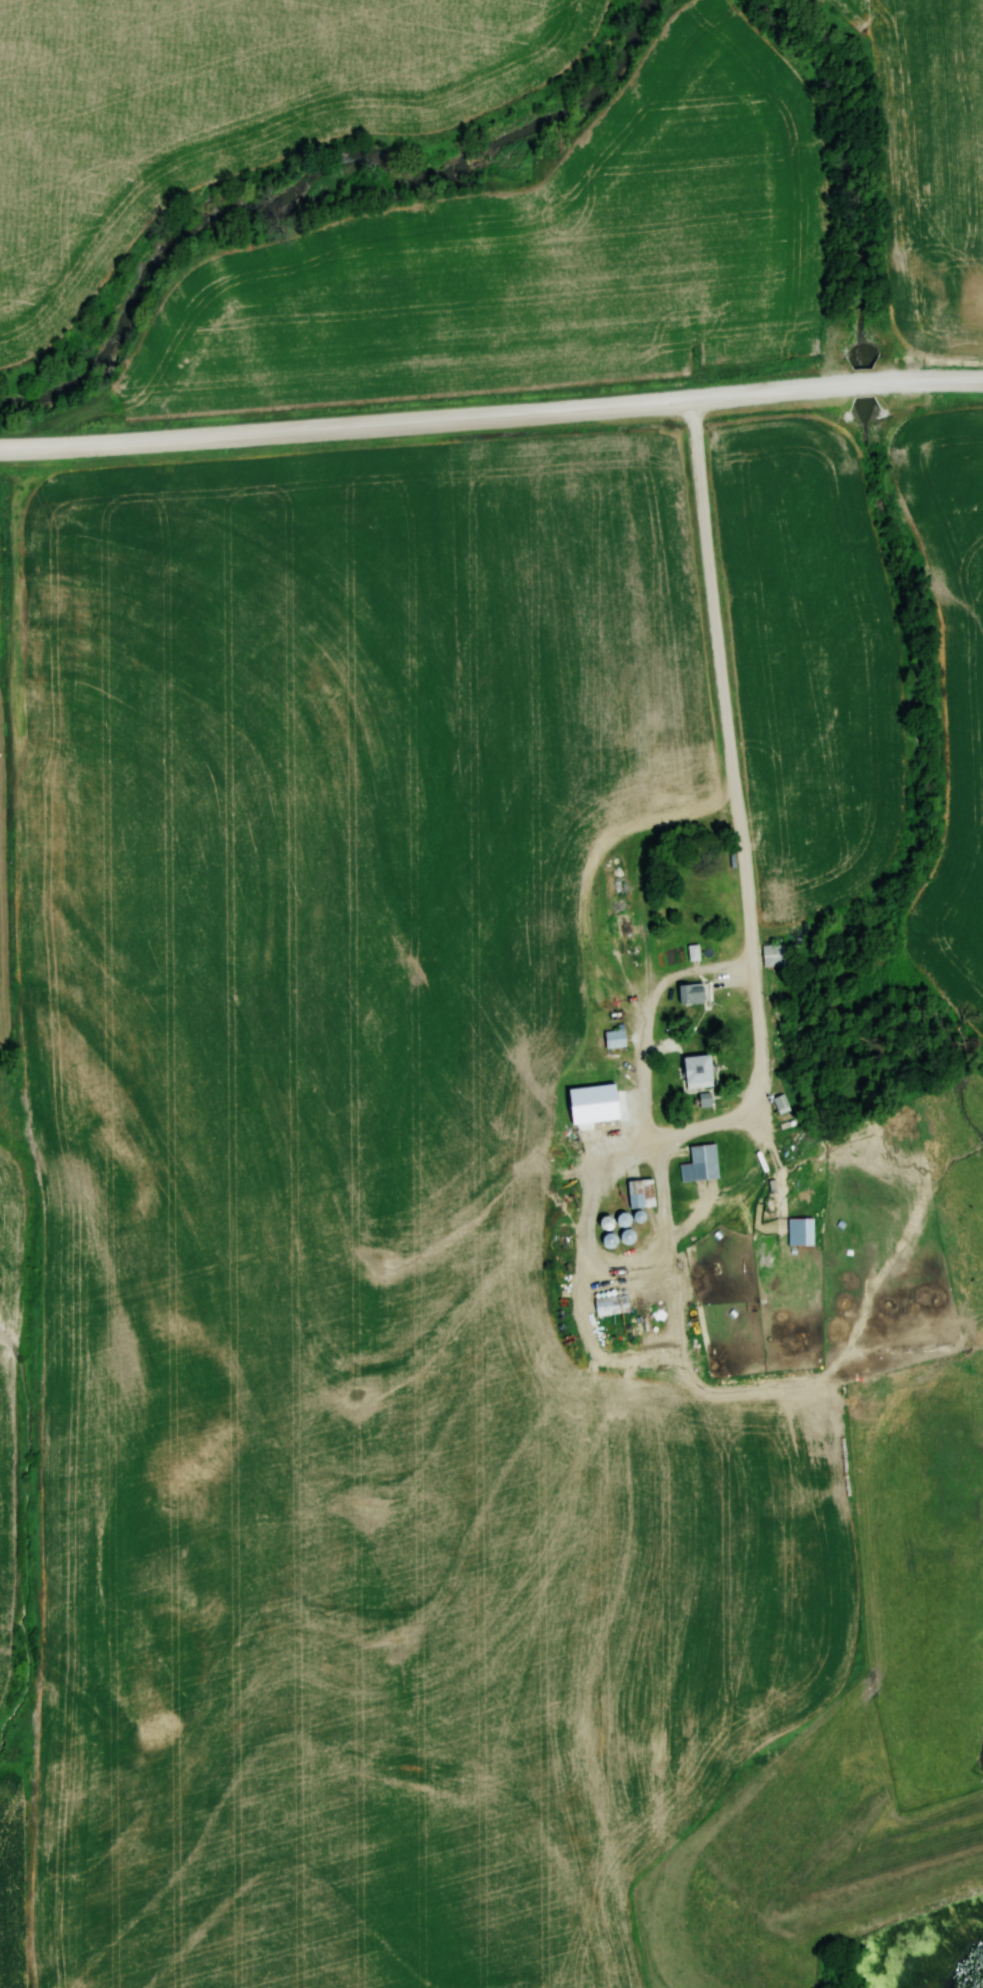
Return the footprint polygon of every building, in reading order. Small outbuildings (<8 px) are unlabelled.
[(687,943),(687,959),(699,959),(699,943),(687,943)] [(763,943),(763,965),(784,965),(784,943),(763,943)] [(703,1001),(702,982),(676,982),(676,1002),(703,1001)] [(604,1047),(625,1045),(624,1028),(603,1029),(604,1047)] [(683,1086),(712,1084),(709,1052),(680,1055),(683,1086)] [(792,1109),(786,1091),(772,1096),(778,1114),(792,1109)] [(716,1178),(713,1142),(687,1144),(689,1162),(679,1163),(680,1180),(716,1178)] [(626,1206),(652,1206),(651,1178),(626,1179),(626,1206)] [(812,1191),(787,1191),(787,1234),(828,1234),(828,1198),(812,1198),(812,1191)] [(617,1235),(603,1231),(599,1244),(615,1247),(617,1240),(632,1244),(635,1231),(624,1228),(628,1213),(616,1210),(613,1223),(620,1225),(617,1235)] [(607,1215),(597,1217),(599,1227),(609,1225),(607,1215)] [(627,1295),(594,1295),(594,1313),(627,1313),(627,1295)]
